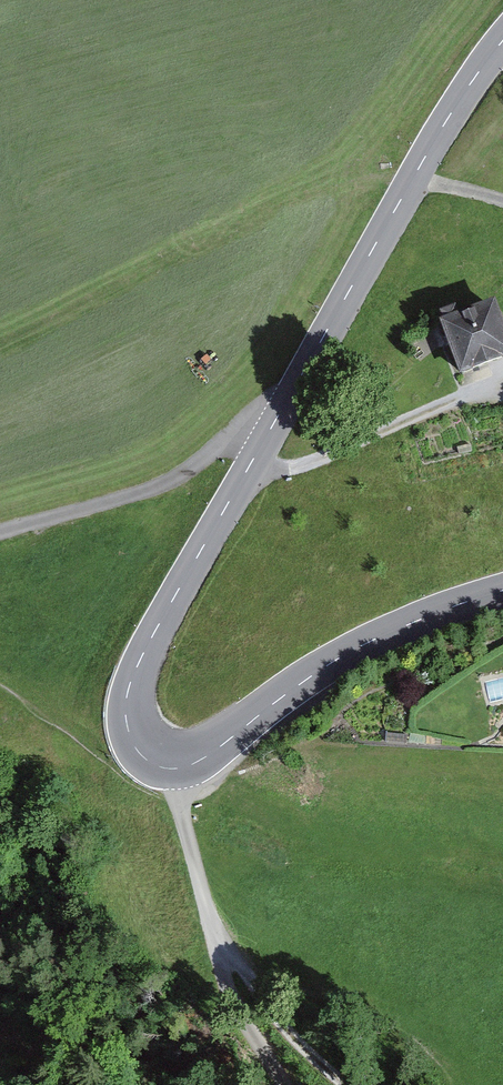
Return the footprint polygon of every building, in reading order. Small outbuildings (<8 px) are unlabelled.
[(441,318),(460,367),(502,351),(502,322),(494,298),(441,318)]
